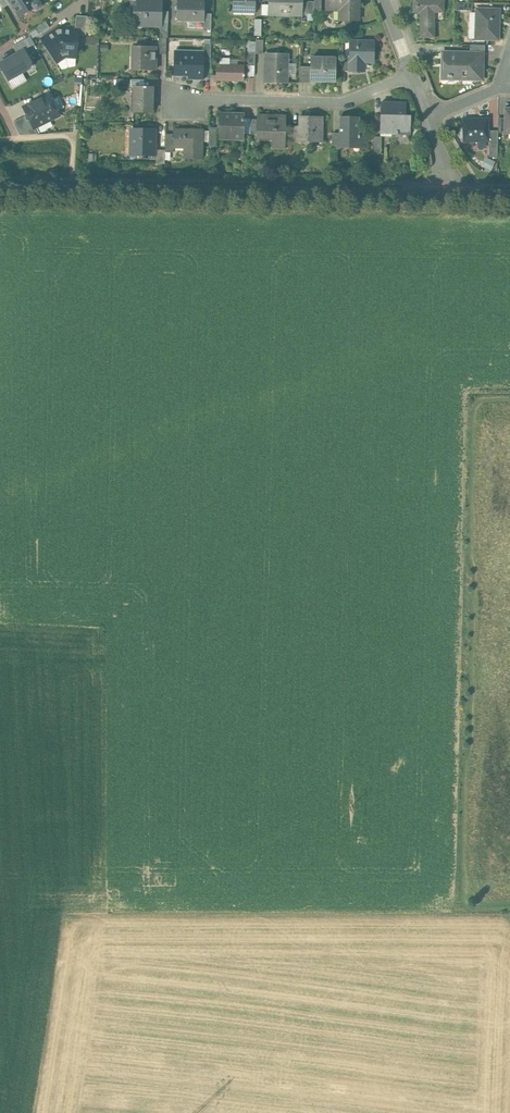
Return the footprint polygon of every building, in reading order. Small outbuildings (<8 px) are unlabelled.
[(19,21),(39,12),(34,0),(9,0),(19,21)] [(136,25),(160,25),(160,22),(161,11),(161,0),(137,0),(136,25)] [(177,21),(203,21),(204,21),(204,13),(204,0),(177,0),(177,21)] [(232,12),(255,12),(255,0),(232,0),(232,12)] [(268,14),(281,14),(281,9),(290,9),(289,13),(302,13),(302,0),(268,0),(268,14)] [(325,8),(343,9),(342,20),(358,20),(358,0),(325,0),(325,8)] [(414,9),(420,9),(420,37),(434,37),(434,10),(444,9),(444,0),(414,0),(414,9)] [(472,2),(456,2),(456,10),(472,10),(472,2)] [(498,10),(477,9),(476,39),(498,39),(498,10)] [(211,13),(204,13),(204,21),(203,21),(203,29),(211,29),(211,13)] [(160,38),(166,38),(168,38),(168,22),(160,22),(160,25),(160,38)] [(34,31),(38,37),(48,30),(44,24),(34,31)] [(58,66),(66,60),(79,61),(80,28),(59,27),(40,40),(58,66)] [(16,51),(34,42),(31,36),(13,45),(16,51)] [(160,38),(158,38),(158,54),(166,54),(166,38),(160,38)] [(374,41),(349,40),(348,58),(348,71),(349,71),(364,71),(364,70),(360,70),(360,62),(374,62),(374,41)] [(485,45),(470,45),(470,53),(470,61),(482,61),(484,61),(485,45)] [(155,46),(133,46),(133,70),(155,70),(155,46)] [(203,51),(179,51),(179,64),(174,63),(173,75),(188,76),(188,79),(203,79),(204,59),(204,51),(203,51)] [(24,52),(0,65),(0,71),(8,87),(30,76),(26,69),(31,67),(24,52)] [(470,53),(442,52),(442,76),(481,78),(482,61),(470,61),(470,53)] [(287,54),(265,54),(264,82),(286,82),(287,54)] [(335,58),(310,57),(310,66),(309,81),(310,81),(335,81),(335,58)] [(244,65),(229,65),(230,60),(229,59),(220,58),(219,60),(219,64),(217,64),(216,80),(243,81),(243,76),(244,76),(244,75),(243,75),(244,65)] [(310,66),(299,66),(299,82),(310,82),(310,81),(309,81),(310,66)] [(144,86),(134,86),(134,112),(152,112),(152,86),(146,86),(144,86)] [(26,118),(34,132),(61,119),(50,97),(23,111),(26,118)] [(405,102),(380,102),(380,133),(396,133),(396,134),(409,134),(409,115),(408,115),(408,116),(405,116),(405,102)] [(244,115),(220,114),(219,138),(243,139),(244,115)] [(285,116),(257,115),(257,120),(257,134),(257,137),(273,138),(272,149),(284,149),(285,116)] [(323,116),(303,116),(303,122),(299,121),(298,123),(298,126),(298,130),(300,130),(300,141),(322,142),(323,116)] [(359,117),(339,116),(339,133),(339,145),(343,145),(367,145),(367,133),(359,133),(359,117)] [(22,138),(34,132),(26,118),(15,124),(22,138)] [(487,119),(462,119),(463,142),(488,141),(487,119)] [(298,126),(292,126),(291,141),(300,141),(300,130),(298,130),(298,126)] [(154,129),(132,128),(131,155),(153,156),(154,129)] [(202,130),(174,130),(173,134),(173,147),(184,147),(184,158),(201,159),(202,130)] [(217,130),(209,130),(208,146),(217,147),(217,130)] [(339,133),(333,133),(332,149),(343,149),(343,145),(339,145),(339,133)] [(173,134),(165,134),(165,150),(165,152),(173,152),(173,147),(173,134)] [(497,144),(488,144),(488,157),(497,157),(497,144)] [(165,150),(156,149),(155,164),(164,164),(165,152),(165,150)]
